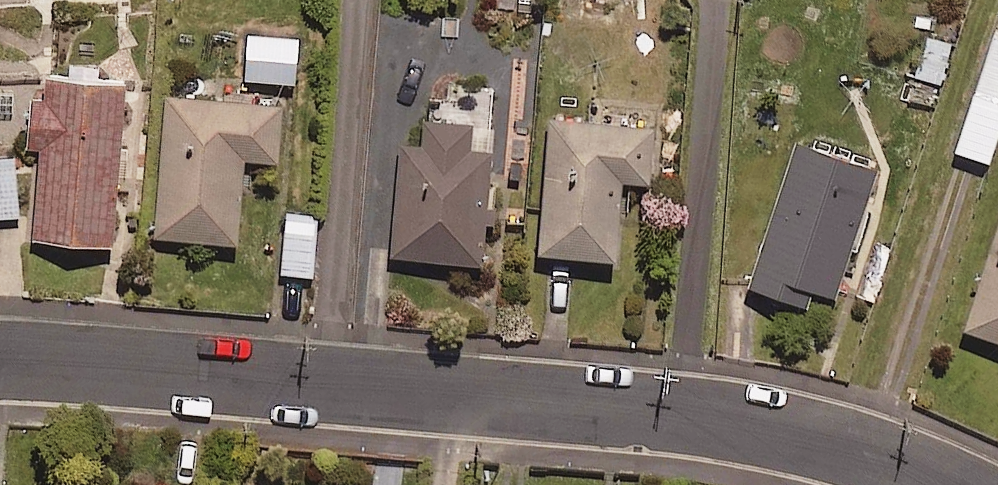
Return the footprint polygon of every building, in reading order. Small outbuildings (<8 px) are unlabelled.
[(991,16),(952,137),(987,149),(997,114),(997,19),(991,16)] [(293,19),(243,18),(242,66),(293,67),(293,19)] [(951,32),(925,24),(912,66),(938,74),(951,32)] [(125,69),(35,63),(30,141),(40,142),(34,236),(114,241),(125,69)] [(449,75),(448,99),(420,97),(418,132),(394,131),(388,243),(481,248),(490,77),(449,75)] [(277,86),(162,79),(153,222),(234,227),(240,142),(274,144),(277,86)] [(650,111),(545,105),(537,239),(613,244),(618,164),(647,166),(650,111)] [(873,153),(795,128),(749,273),(803,290),(808,273),(832,281),(873,153)] [(0,143),(0,206),(15,205),(11,143),(0,143)] [(315,206),(284,204),(279,263),(310,266),(315,206)] [(969,326),(997,335),(997,228),(969,326)]
